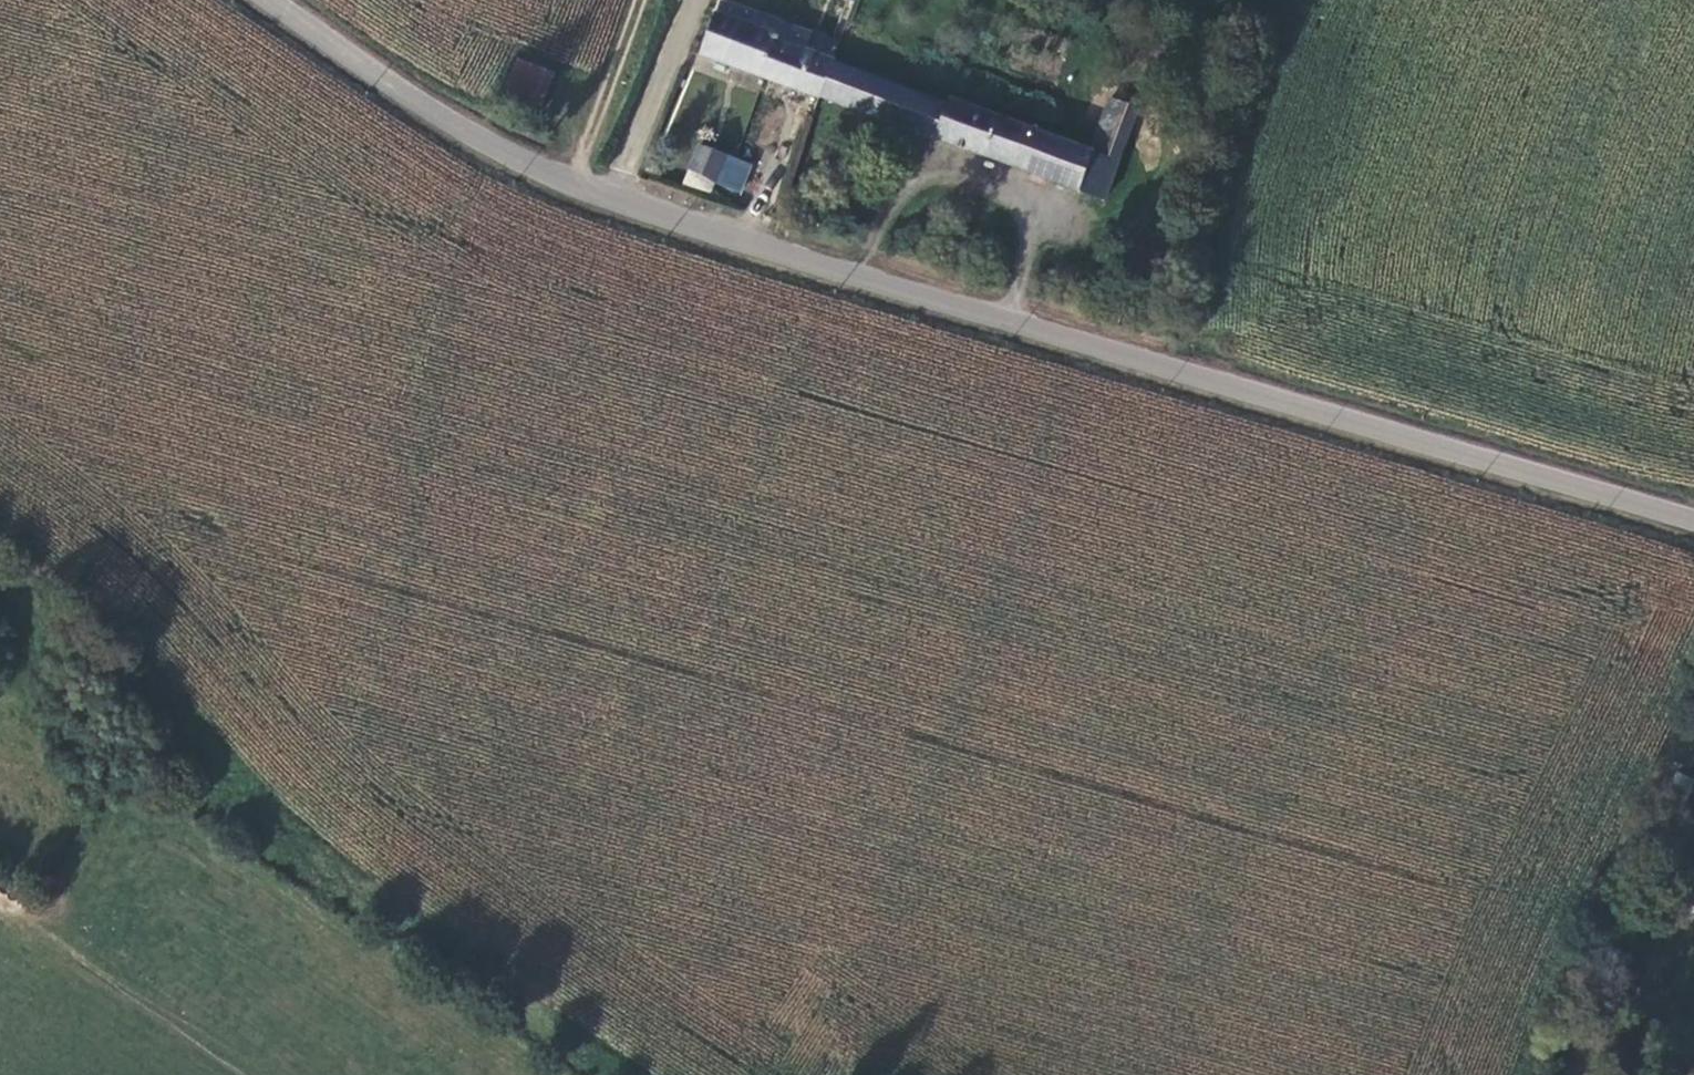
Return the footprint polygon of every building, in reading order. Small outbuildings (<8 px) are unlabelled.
[(720,26),(744,35),(747,32),(721,23),(720,26)] [(784,33),(760,25),(756,39),(780,48),(784,33)] [(720,26),(707,62),(767,85),(779,51),(780,48),(756,39),(744,35),(720,26)] [(779,51),(807,61),(814,43),(784,33),(780,48),(779,51)] [(823,106),(836,70),(807,61),(779,51),(767,85),(823,106)] [(836,70),(823,106),(1082,203),(1095,167),(836,70)] [(526,78),(510,124),(536,131),(551,86),(526,78)] [(711,194),(714,184),(740,194),(752,164),(698,142),(682,183),(711,194)] [(1095,167),(1082,203),(1104,211),(1118,175),(1095,167)]
